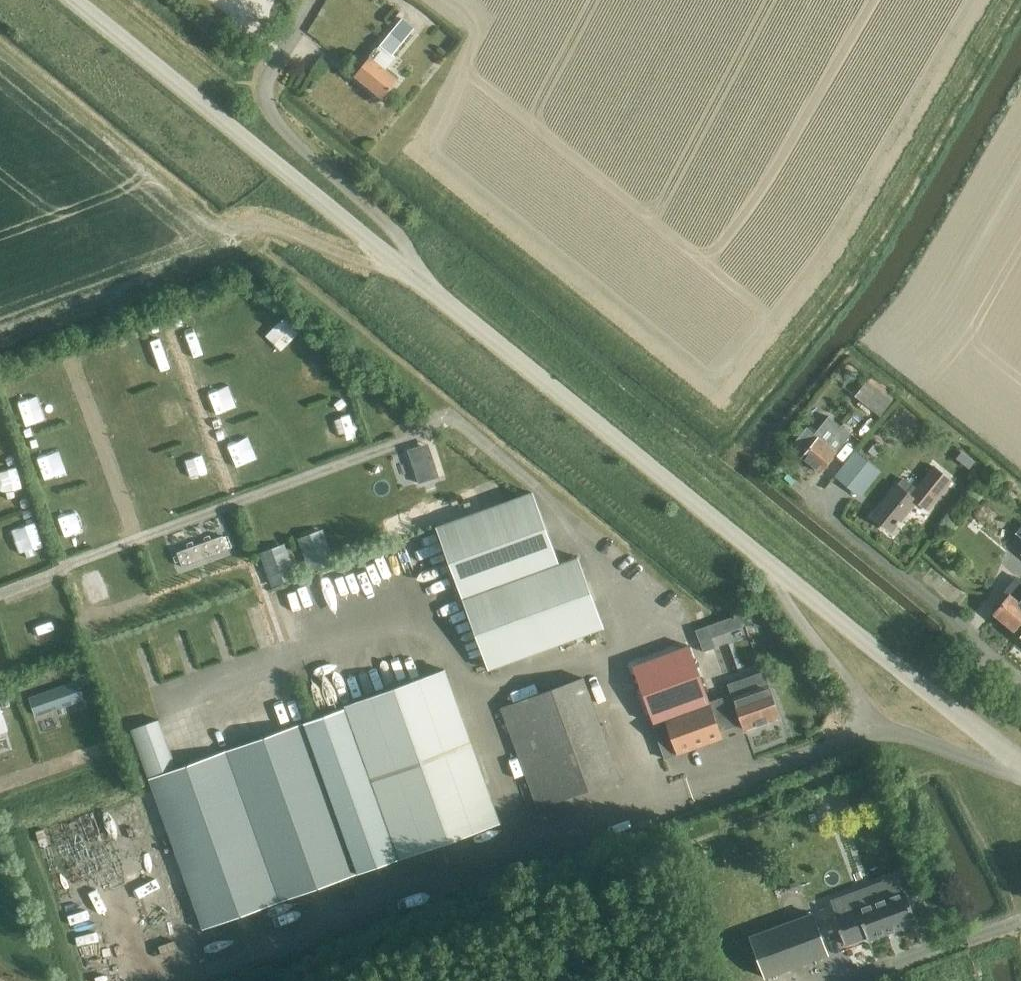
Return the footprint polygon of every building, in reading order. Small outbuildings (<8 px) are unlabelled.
[(391,56),(412,30),(401,20),(380,46),(379,45),(376,48),(375,47),(367,56),(370,58),(354,76),(380,98),(396,80),(384,70),(394,57),(391,56)] [(186,316),(205,312),(203,302),(183,307),(186,316)] [(282,341),(303,323),(296,315),(275,333),(282,341)] [(155,333),(161,352),(171,349),(165,330),(155,333)] [(879,416),(896,394),(871,374),(854,396),(879,416)] [(219,407),(230,404),(224,379),(213,382),(219,407)] [(365,397),(384,389),(380,380),(362,388),(365,397)] [(173,386),(179,408),(190,405),(184,383),(173,386)] [(804,453),(801,456),(819,471),(851,433),(841,425),(840,426),(829,416),(814,434),(805,427),(792,442),(804,453)] [(432,429),(410,436),(423,472),(445,465),(432,429)] [(242,460),(252,456),(246,440),(236,444),(242,460)] [(205,442),(194,445),(202,468),(213,465),(205,442)] [(41,447),(49,473),(61,470),(53,444),(41,447)] [(866,449),(873,455),(878,449),(871,444),(866,449)] [(959,456),(981,475),(987,468),(970,454),(970,455),(964,450),(959,456)] [(0,457),(0,461),(7,484),(29,478),(21,451),(0,457)] [(834,477),(847,487),(867,462),(855,451),(834,477)] [(872,515),(891,530),(915,501),(926,510),(950,481),(932,466),(915,487),(903,477),(872,515)] [(531,492),(438,526),(489,667),(600,627),(575,558),(557,564),(531,492)] [(62,508),(68,527),(79,523),(73,504),(62,508)] [(23,540),(48,533),(41,508),(16,515),(23,540)] [(182,566),(227,550),(222,535),(176,552),(182,566)] [(240,577),(248,596),(256,593),(249,573),(240,577)] [(992,613),(1013,631),(1017,625),(1020,629),(1020,581),(1016,577),(1005,591),(1008,594),(992,613)] [(35,636),(66,625),(62,615),(31,625),(35,636)] [(694,628),(702,651),(717,645),(709,623),(694,628)] [(105,647),(115,643),(108,626),(98,629),(105,647)] [(685,637),(640,651),(650,683),(695,669),(685,637)] [(552,667),(555,674),(577,667),(575,659),(552,667)] [(497,820),(445,669),(344,705),(345,706),(398,856),(398,857),(497,820)] [(720,737),(717,729),(707,701),(697,671),(653,686),(663,715),(650,719),(663,756),(720,737)] [(85,674),(78,676),(82,685),(88,682),(85,674)] [(582,677),(501,707),(536,805),(617,776),(582,677)] [(777,715),(765,682),(707,701),(717,729),(740,720),(743,728),(777,715)] [(7,696),(0,698),(2,707),(9,705),(7,696)] [(345,706),(303,721),(358,871),(398,856),(345,706)] [(298,723),(174,770),(156,721),(131,730),(149,779),(147,780),(203,929),(354,872),(298,723)] [(794,866),(777,872),(781,884),(798,878),(794,866)] [(866,936),(867,939),(916,922),(904,889),(833,915),(844,944),(866,936)] [(764,977),(826,954),(811,913),(749,935),(764,977)]
